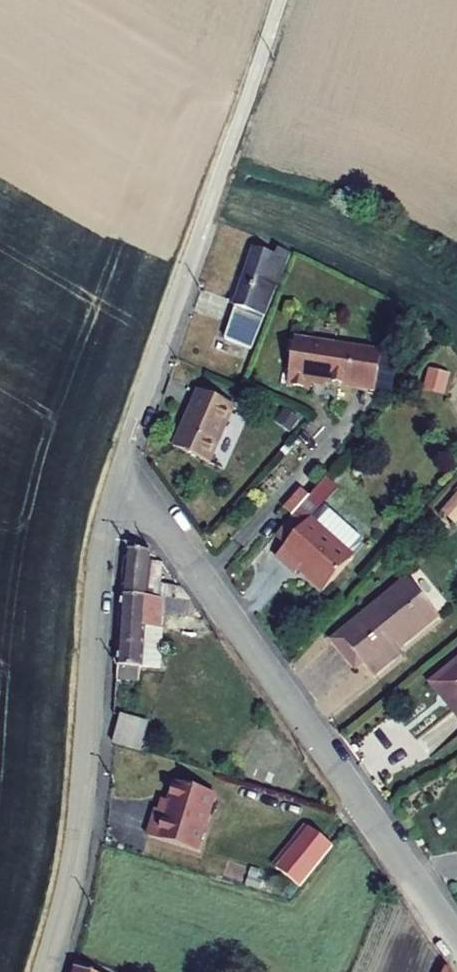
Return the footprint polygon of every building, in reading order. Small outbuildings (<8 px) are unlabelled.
[(257,359),(295,262),(284,257),(282,264),(264,257),(229,346),(257,359)] [(387,396),(389,375),(382,375),(382,356),(304,343),(297,392),(320,395),(321,386),(387,396)] [(392,357),(382,356),(382,375),(389,375),(392,357)] [(445,394),(448,373),(427,370),(423,391),(445,394)] [(240,413),(212,401),(187,458),(217,471),(223,474),(248,417),(240,413)] [(336,486),(329,494),(341,504),(347,496),(336,486)] [(454,525),(456,522),(456,492),(439,511),(454,525)] [(329,494),(316,509),(328,519),(341,504),(329,494)] [(304,523),(285,545),(297,555),(316,533),(304,523)] [(297,555),(287,566),(304,581),(309,575),(318,582),(316,585),(334,600),(362,566),(319,529),(316,533),(297,555)] [(133,564),(132,609),(170,609),(194,610),(187,600),(169,600),(170,576),(157,576),(158,564),(133,564)] [(417,587),(342,651),(365,679),(372,674),(383,687),(404,669),(401,665),(450,625),(417,587)] [(151,677),(154,677),(155,637),(170,637),(170,625),(170,609),(132,609),(130,677),(151,677)] [(155,637),(154,677),(169,678),(170,637),(155,637)] [(130,677),(128,691),(150,692),(151,677),(130,677)] [(442,692),(456,711),(456,681),(442,692)] [(154,766),(161,738),(134,731),(127,758),(154,766)] [(220,804),(179,793),(171,824),(162,822),(154,849),(204,863),(220,804)]
